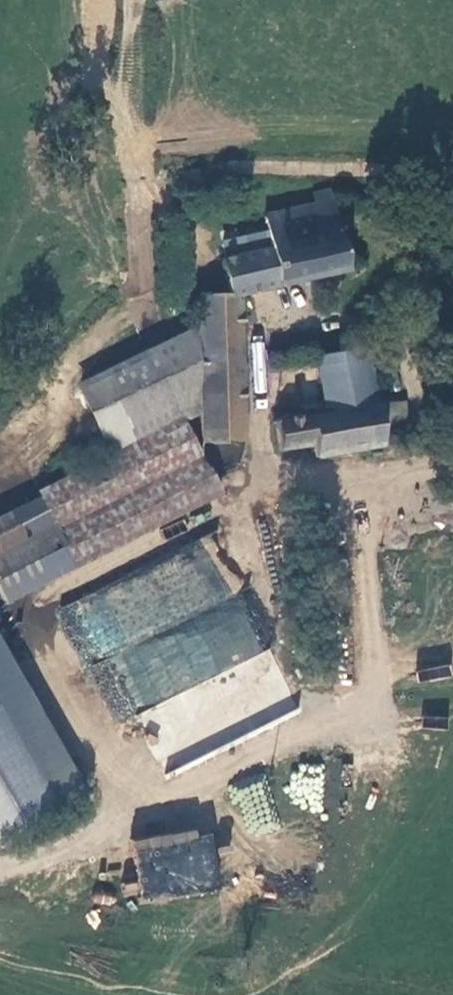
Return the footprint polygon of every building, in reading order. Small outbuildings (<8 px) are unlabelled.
[(343,269),(328,201),(261,215),(264,232),(267,250),(225,260),(220,261),(225,287),(274,277),(276,286),(343,269)] [(264,232),(222,242),(225,260),(267,250),(264,232)] [(237,294),(208,296),(197,298),(198,332),(200,408),(200,441),(242,441),(237,294)] [(114,451),(182,419),(200,408),(198,332),(82,389),(114,451)] [(370,350),(316,359),(325,413),(351,408),(347,380),(374,376),(370,350)] [(312,446),(314,459),(389,449),(388,446),(406,443),(404,422),(401,402),(379,404),(374,376),(347,380),(351,408),(325,413),(275,422),(278,451),(312,446)] [(182,419),(114,451),(38,490),(40,497),(0,516),(0,596),(2,601),(217,495),(182,419)] [(218,566),(201,594),(220,606),(237,578),(218,566)] [(159,758),(166,772),(275,718),(264,697),(284,688),(239,598),(110,662),(139,720),(148,716),(156,732),(147,737),(158,758),(159,758)] [(419,649),(420,664),(449,663),(449,648),(419,649)] [(419,680),(451,679),(451,667),(418,669),(419,680)] [(46,805),(0,722),(0,831),(46,805)] [(222,886),(212,827),(133,841),(143,899),(222,886)]
